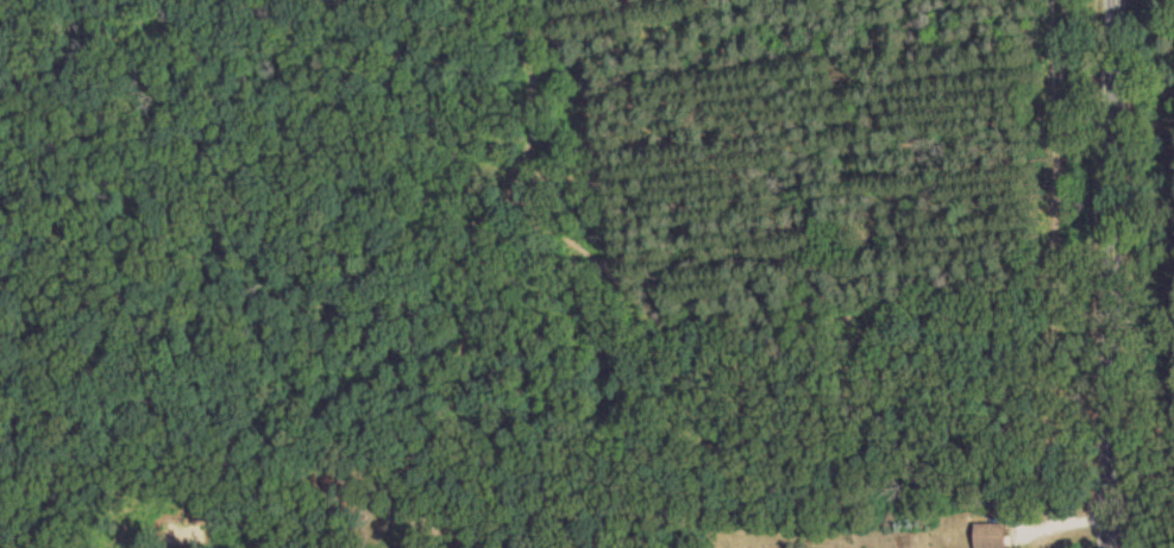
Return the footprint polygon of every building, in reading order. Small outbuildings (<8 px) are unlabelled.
[(974,547),(1004,547),(1004,524),(974,524),(974,547)]
